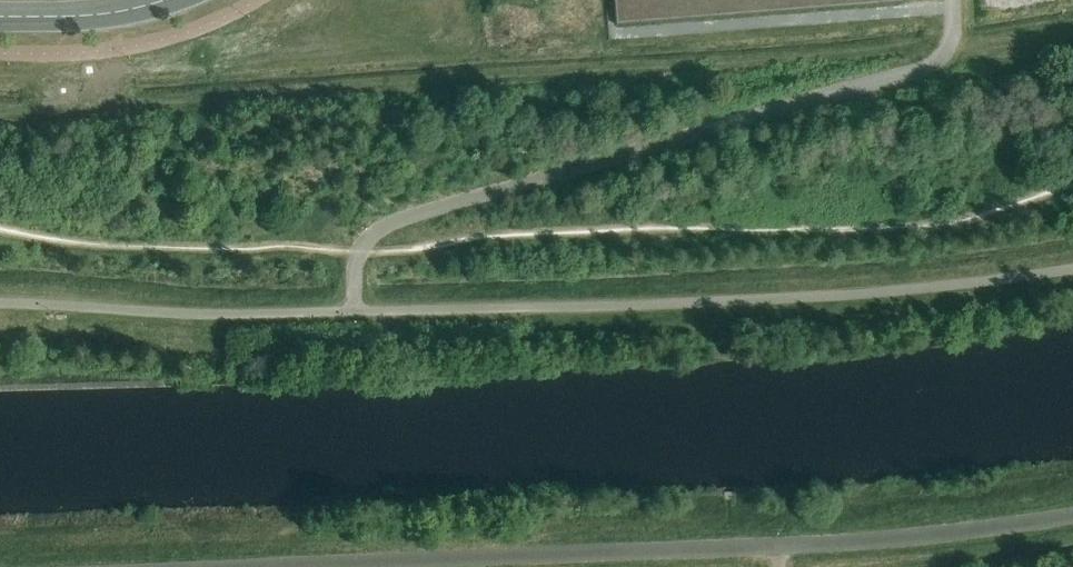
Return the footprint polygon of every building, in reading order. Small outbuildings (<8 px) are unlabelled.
[(616,26),(762,14),(761,0),(615,0),(616,26)]
